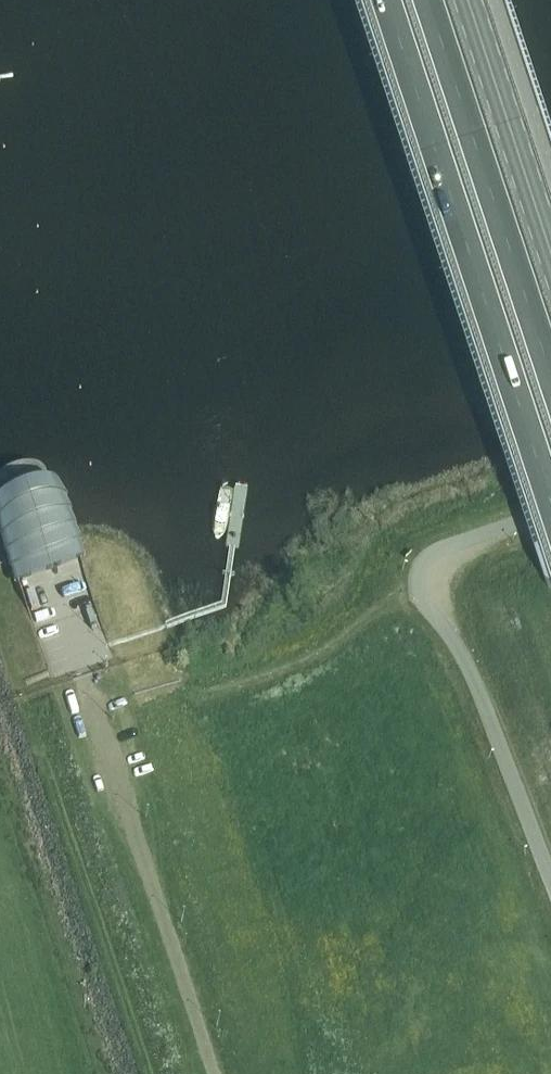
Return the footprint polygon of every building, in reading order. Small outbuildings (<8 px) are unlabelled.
[(56,488),(52,476),(48,477),(48,468),(46,465),(42,463),(36,462),(29,462),(21,463),(12,466),(6,469),(0,472),(0,507),(56,488)] [(69,526),(58,493),(0,512),(0,530),(17,580),(80,559),(69,526)]
